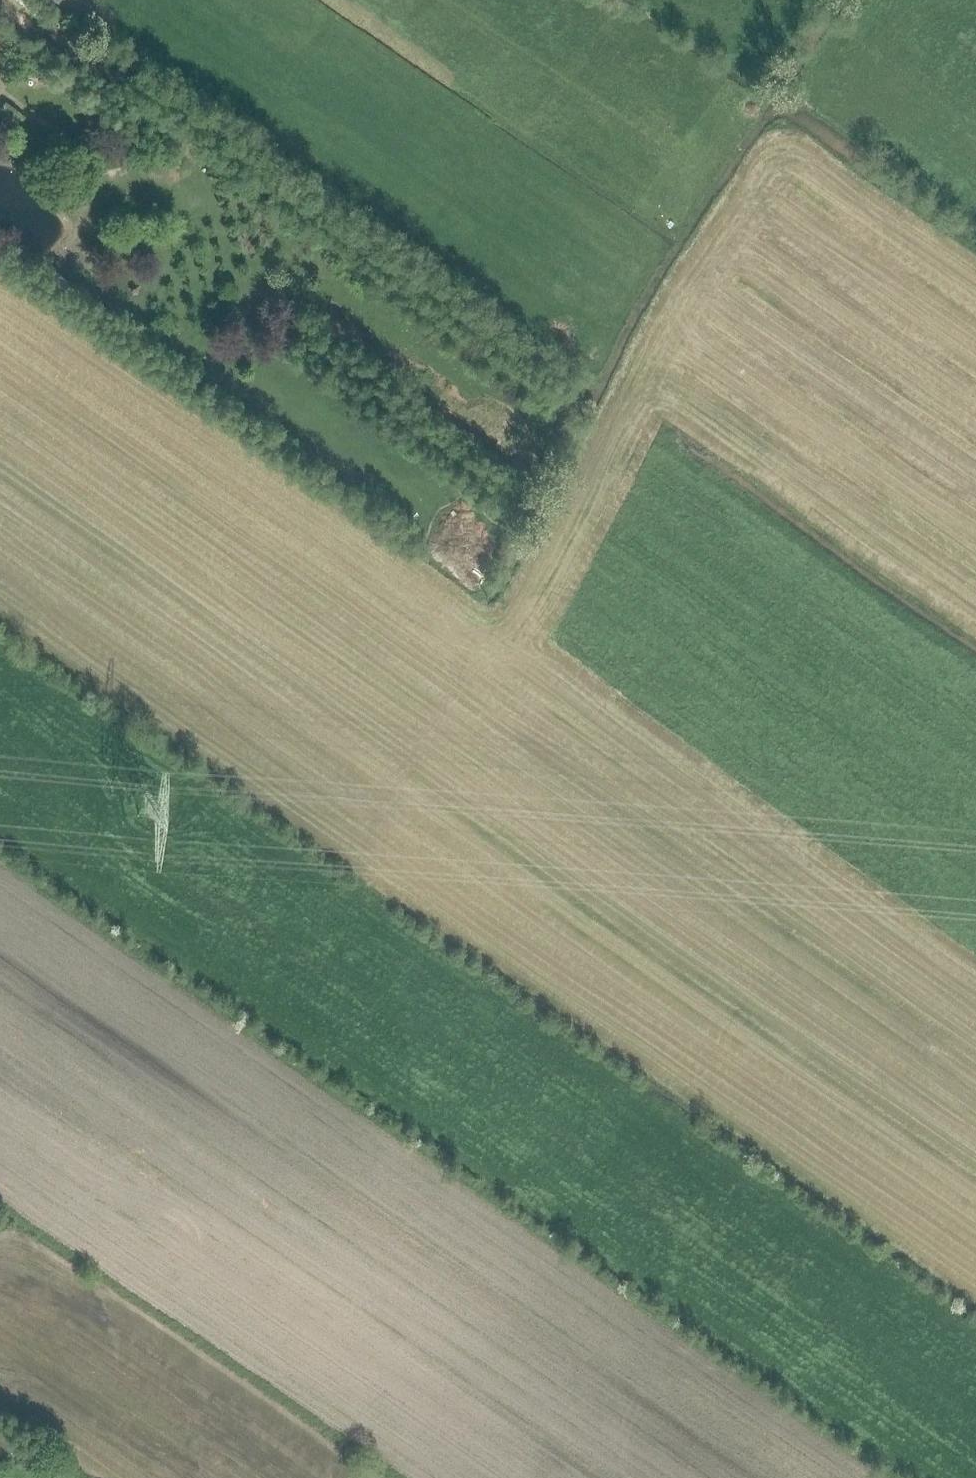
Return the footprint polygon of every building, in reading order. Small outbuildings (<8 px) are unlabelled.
[(77,15),(87,0),(54,0),(77,15)] [(13,125),(17,109),(0,104),(0,121),(13,125)]
